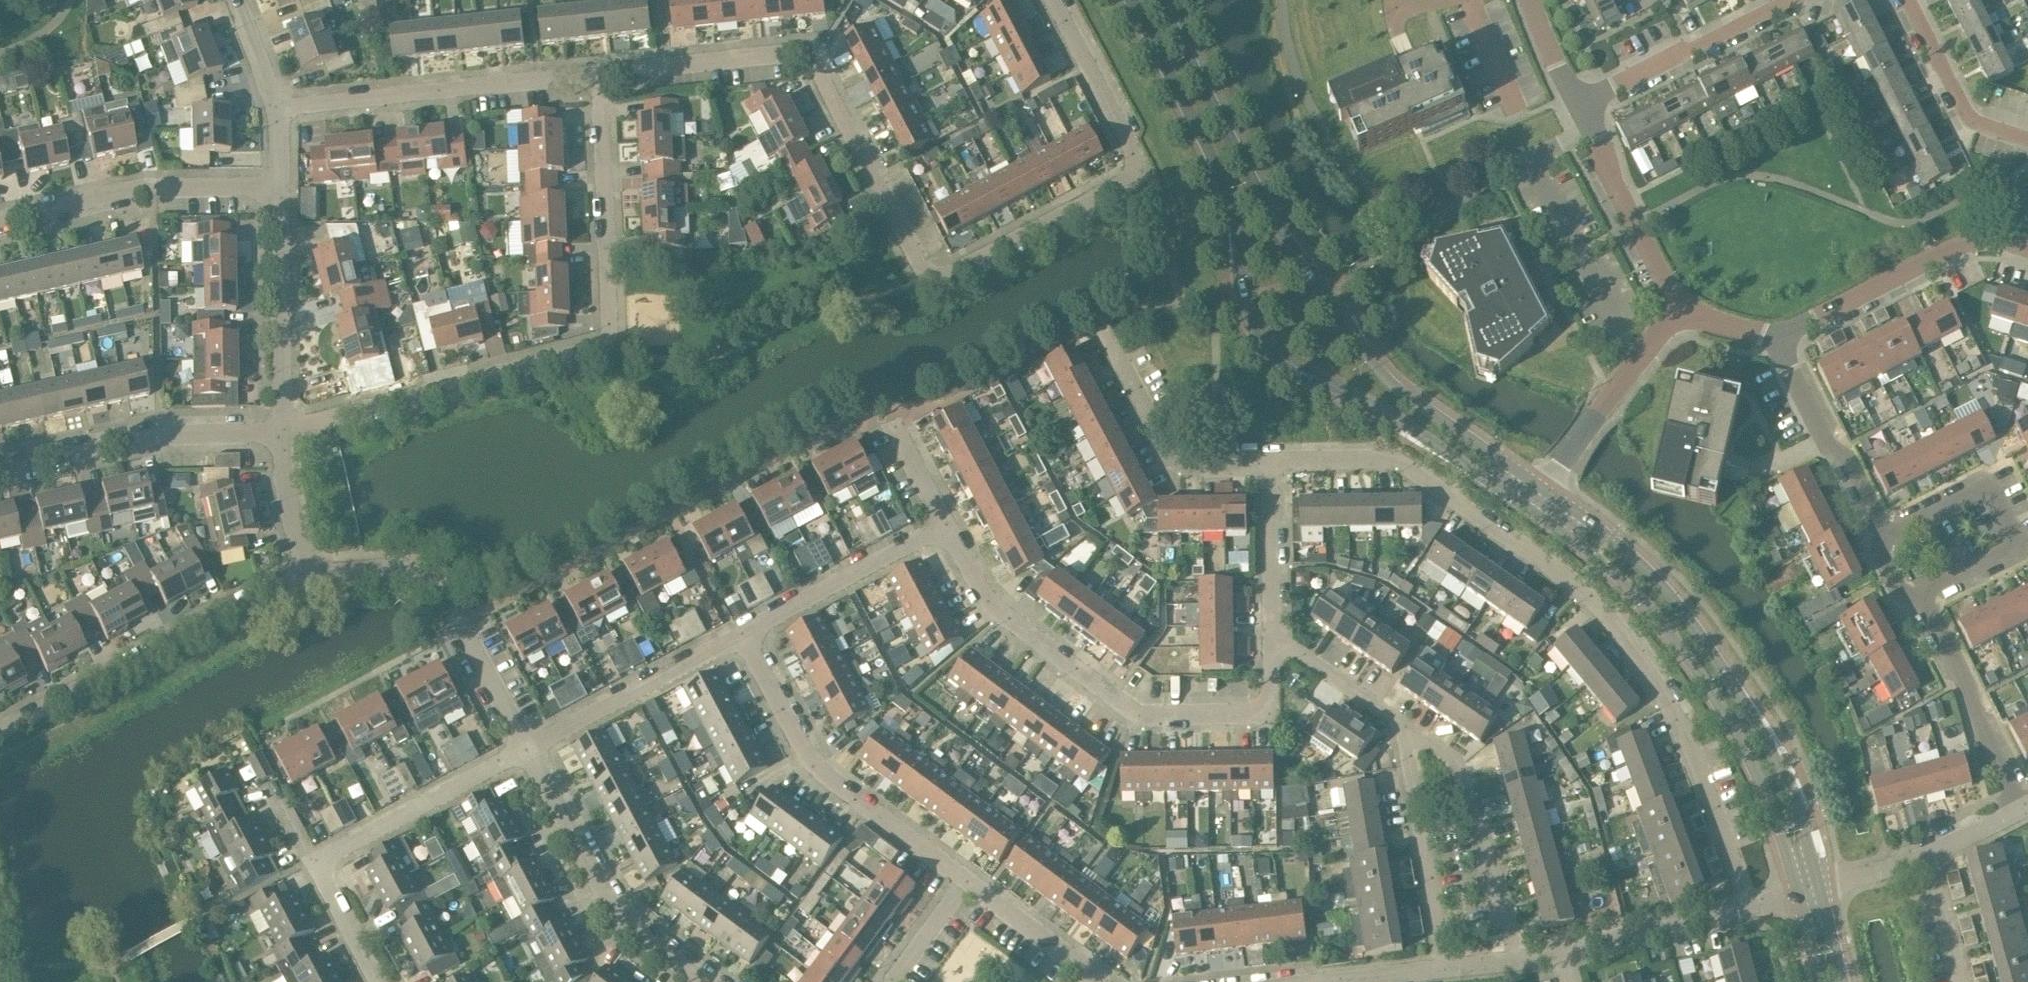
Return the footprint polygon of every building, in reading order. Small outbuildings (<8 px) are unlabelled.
[(156,34),(182,24),(178,13),(197,5),(195,0),(156,0),(163,18),(142,26),(147,38),(156,34)] [(297,50),(331,36),(323,16),(335,11),(330,0),(304,10),(308,21),(289,29),(297,50)] [(330,0),(300,0),(304,10),(330,0)] [(649,0),(626,3),(630,35),(652,33),(649,0)] [(693,0),(671,0),(674,30),(696,28),(693,0)] [(696,28),(718,26),(715,0),(693,0),(696,28)] [(718,26),(739,23),(737,0),(715,0),(718,26)] [(739,23),(761,21),(758,0),(737,0),(739,23)] [(780,0),(758,0),(761,21),(782,19),(780,0)] [(801,0),(780,0),(782,19),(803,16),(801,0)] [(803,16),(826,14),(824,0),(801,0),(803,16)] [(896,4),(904,9),(909,0),(898,0),(896,4)] [(1589,9),(1607,0),(1584,0),(1589,9)] [(1589,9),(1600,30),(1627,16),(1618,0),(1607,0),(1589,9)] [(1689,10),(1709,0),(1684,0),(1689,10)] [(1847,37),(1875,23),(1864,0),(1836,15),(1847,37)] [(1981,6),(1977,0),(1948,0),(1957,18),(1981,6)] [(981,16),(992,36),(1021,21),(1010,1),(981,16)] [(630,35),(626,3),(605,5),(608,38),(630,35)] [(608,38),(605,5),(583,7),(587,40),(608,38)] [(1968,40),(1992,28),(1981,6),(1957,18),(1968,40)] [(587,40),(583,7),(562,10),(565,42),(587,40)] [(565,42),(562,10),(539,12),(543,45),(565,42)] [(939,16),(932,11),(925,22),(932,27),(939,16)] [(522,14),(499,17),(503,49),(525,47),(522,14)] [(939,16),(932,27),(940,32),(947,21),(939,16)] [(503,49),(499,17),(478,19),(482,52),(503,49)] [(482,52),(478,19),(456,21),(460,54),(482,52)] [(910,31),(915,23),(907,19),(903,26),(910,31)] [(460,54),(456,21),(435,24),(439,56),(460,54)] [(1021,21),(992,36),(1002,55),(1031,40),(1021,21)] [(856,59),(885,44),(874,23),(845,39),(856,59)] [(910,31),(918,35),(922,28),(915,23),(910,31)] [(1858,58),(1886,44),(1875,23),(1847,37),(1858,58)] [(179,62),(214,49),(206,28),(186,36),(182,24),(156,34),(160,46),(172,42),(179,62)] [(439,56),(435,24),(414,26),(417,59),(439,56)] [(417,59),(414,26),(391,29),(395,61),(417,59)] [(1979,61),(2003,49),(1992,28),(1968,40),(1979,61)] [(1802,29),(1781,40),(1794,66),(1815,55),(1802,29)] [(331,36),(297,50),(305,71),(324,63),(329,75),(355,65),(350,53),(339,57),(331,36)] [(1031,40),(1002,55),(1012,74),(1041,59),(1031,40)] [(1794,66),(1781,40),(1760,50),(1774,77),(1794,66)] [(866,78),(895,63),(885,44),(856,59),(866,78)] [(1886,44),(1858,58),(1859,59),(1863,57),(1873,77),(1897,65),(1886,44)] [(958,54),(954,46),(947,50),(951,58),(958,54)] [(175,98),(205,92),(202,78),(222,70),(214,49),(179,62),(187,83),(174,88),(175,98)] [(1979,61),(1990,84),(1991,83),(2014,72),(2003,49),(1979,61)] [(951,58),(947,50),(945,51),(939,54),(943,62),(951,58)] [(1774,77),(1760,50),(1740,60),(1753,87),(1774,77)] [(958,54),(951,58),(955,66),(963,61),(958,54)] [(951,58),(943,62),(947,70),(955,66),(951,58)] [(1041,59),(1012,74),(1022,95),(1051,79),(1041,59)] [(1753,87),(1740,60),(1720,71),(1733,97),(1753,87)] [(1343,105),(1372,172),(1474,128),(1445,61),(1343,105)] [(876,97),(905,82),(895,63),(866,78),(876,97)] [(1884,99),(1908,87),(1897,65),(1873,77),(1884,99)] [(1733,97),(1720,71),(1699,81),(1712,108),(1733,97)] [(28,87),(25,76),(14,79),(17,89),(17,90),(28,87)] [(1045,92),(1049,99),(1070,89),(1066,81),(1045,92)] [(1712,108),(1699,81),(1678,92),(1692,118),(1712,108)] [(886,116),(915,101),(905,82),(876,97),(886,116)] [(751,85),(756,98),(769,91),(766,83),(751,85)] [(981,90),(978,83),(970,87),(973,94),(981,90)] [(1832,84),(1821,89),(1825,97),(1836,92),(1832,84)] [(1895,120),(1919,108),(1908,87),(1884,99),(1895,120)] [(960,102),(968,97),(964,90),(956,94),(960,102)] [(981,90),(973,94),(978,102),(986,98),(981,90)] [(771,132),(798,117),(787,96),(776,102),(770,91),(769,91),(756,98),(747,103),(753,115),(760,112),(771,132)] [(193,130),(230,129),(229,107),(208,107),(205,92),(175,98),(177,108),(192,108),(193,130)] [(1045,92),(1038,95),(1042,103),(1049,99),(1045,92)] [(1692,118),(1678,92),(1658,102),(1672,129),(1692,118)] [(960,102),(964,109),(972,105),(968,97),(960,102)] [(149,121),(177,118),(175,99),(147,102),(149,121)] [(1793,114),(1803,108),(1799,100),(1789,106),(1793,114)] [(641,140),(672,138),(685,138),(684,114),(679,114),(678,101),(646,102),(646,104),(652,103),(652,115),(640,116),(641,140)] [(896,135),(925,120),(915,101),(886,116),(896,135)] [(1672,129),(1658,102),(1638,112),(1651,139),(1672,129)] [(115,153),(116,158),(137,153),(136,148),(133,135),(145,132),(138,103),(127,105),(126,103),(116,106),(119,116),(107,119),(115,153)] [(1004,107),(1009,114),(1016,110),(1012,103),(1004,107)] [(1793,114),(1789,106),(1778,111),(1782,119),(1793,114)] [(115,153),(107,119),(104,107),(71,114),(78,147),(90,145),(93,158),(115,153)] [(1004,107),(997,111),(1001,119),(1009,114),(1004,107)] [(1902,144),(1930,130),(1919,108),(1895,120),(1906,141),(1901,143),(1902,144)] [(520,149),(564,147),(563,123),(556,124),(555,110),(524,111),(524,124),(519,124),(520,149)] [(1010,114),(1015,125),(1023,121),(1017,110),(1010,114)] [(1651,139),(1638,112),(1617,123),(1630,150),(1651,139)] [(78,147),(71,114),(71,118),(59,121),(61,129),(41,134),(40,134),(48,169),(70,164),(67,150),(78,147)] [(789,163),(805,155),(799,144),(810,139),(798,117),(771,132),(758,138),(769,160),(775,156),(781,167),(789,163)] [(3,179),(0,165),(12,163),(5,132),(1,118),(0,118),(0,180),(3,179)] [(1752,134),(1763,129),(1758,119),(1747,124),(1752,134)] [(896,135),(907,155),(936,140),(933,135),(925,120),(896,135)] [(5,132),(12,163),(23,160),(27,174),(48,169),(40,134),(41,134),(38,124),(5,132)] [(1752,134),(1747,124),(1735,130),(1741,140),(1752,134)] [(1089,126),(1069,136),(1084,165),(1104,155),(1089,126)] [(422,130),(427,174),(426,161),(439,160),(440,170),(468,167),(464,131),(463,131),(464,138),(447,140),(446,128),(422,130)] [(969,132),(973,140),(981,136),(977,128),(969,132)] [(193,130),(193,152),(181,152),(181,165),(209,164),(209,152),(230,152),(230,129),(193,130)] [(422,130),(398,133),(400,145),(388,147),(390,172),(403,171),(403,177),(427,174),(422,130)] [(1913,165),(1941,151),(1930,130),(1902,144),(1913,165)] [(969,132),(961,136),(965,144),(973,140),(969,132)] [(474,151),(486,151),(485,133),(473,133),(474,151)] [(390,172),(388,147),(376,148),(374,136),(350,138),(354,169),(355,181),(370,179),(369,175),(390,172)] [(1084,165),(1069,136),(1050,146),(1065,175),(1084,165)] [(354,169),(350,138),(327,141),(327,147),(311,149),(315,183),(341,181),(340,171),(354,169)] [(685,138),(672,138),(641,140),(642,164),(654,163),(654,175),(681,174),(681,162),(687,162),(685,138)] [(1705,144),(1709,152),(1719,147),(1715,139),(1705,144)] [(1705,144),(1695,149),(1699,157),(1709,152),(1705,144)] [(1065,175),(1050,146),(1031,156),(1046,185),(1065,175)] [(564,147),(520,149),(521,185),(553,184),(553,172),(565,171),(564,147)] [(935,160),(942,156),(938,148),(931,152),(935,160)] [(1913,165),(1924,187),(1952,173),(1941,151),(1913,165)] [(935,160),(931,152),(923,156),(927,164),(935,160)] [(804,195),(832,181),(821,159),(811,165),(805,155),(789,163),(781,167),(787,178),(793,175),(804,195)] [(1046,185),(1031,156),(1011,167),(1027,196),(1046,185)] [(1668,173),(1679,167),(1675,159),(1664,165),(1668,173)] [(1668,173),(1664,165),(1654,170),(1658,178),(1668,173)] [(1027,196),(1011,167),(992,176),(1008,205),(1027,196)] [(681,174),(654,175),(655,187),(643,188),(644,212),(675,210),(689,210),(688,186),(682,186),(681,174)] [(1008,205),(992,176),(973,187),(988,216),(1008,205)] [(833,183),(832,181),(804,195),(804,196),(787,205),(798,226),(809,220),(815,231),(837,219),(832,208),(843,202),(839,194),(843,192),(837,182),(833,183)] [(523,221),(567,219),(566,195),(554,196),(553,184),(521,185),(523,221)] [(988,216),(973,187),(954,197),(969,226),(988,216)] [(1919,187),(1908,192),(1911,200),(1922,194),(1919,187)] [(301,221),(317,221),(317,188),(301,188),(301,221)] [(969,226),(954,197),(934,207),(949,236),(969,226)] [(451,222),(452,205),(434,205),(434,221),(451,222)] [(358,209),(334,210),(334,220),(358,220),(358,209)] [(729,231),(730,245),(747,243),(744,230),(742,230),(737,209),(729,209),(730,231),(729,231)] [(689,210),(675,210),(644,212),(645,236),(657,235),(658,247),(684,246),(684,234),(688,234),(687,211),(689,210)] [(524,257),(557,256),(556,244),(568,243),(567,219),(523,221),(524,257)] [(204,265),(235,264),(234,240),(229,240),(229,221),(183,222),(184,239),(181,242),(181,261),(181,262),(204,261),(204,265)] [(321,274),(326,272),(357,265),(353,252),(363,249),(357,226),(327,226),(333,246),(315,251),(321,274)] [(748,232),(755,245),(766,240),(758,226),(748,232)] [(1480,239),(1436,249),(1437,252),(1434,261),(1432,261),(1432,262),(1433,263),(1430,272),(1428,275),(1458,307),(1460,305),(1467,302),(1475,319),(1469,322),(1466,323),(1475,366),(1479,366),(1488,368),(1488,370),(1489,370),(1489,369),(1499,372),(1501,374),(1534,344),(1532,342),(1549,326),(1548,325),(1542,314),(1546,312),(1533,288),(1535,287),(1533,278),(1527,272),(1526,271),(1525,272),(1513,248),(1509,250),(1503,239),(1504,239),(1503,237),(1480,242),(1480,239)] [(136,240),(114,244),(121,276),(143,271),(136,240)] [(121,276),(114,244),(93,249),(100,281),(121,276)] [(100,281),(93,249),(72,254),(79,286),(100,281)] [(51,259),(58,291),(79,286),(72,254),(51,259)] [(538,269),(539,293),(570,291),(569,267),(557,268),(557,256),(524,257),(530,257),(530,269),(538,269)] [(58,291),(51,259),(30,264),(37,295),(58,291)] [(37,295),(30,264),(9,268),(16,300),(37,295)] [(204,287),(235,287),(235,264),(204,265),(204,287)] [(347,304),(373,298),(389,294),(386,282),(363,287),(357,265),(326,272),(321,274),(327,297),(344,293),(347,304)] [(9,268),(0,270),(0,304),(16,300),(9,268)] [(169,273),(160,273),(160,288),(169,288),(169,273)] [(197,324),(224,323),(223,311),(236,311),(235,287),(204,287),(205,311),(197,311),(197,324)] [(2014,324),(2024,295),(2000,288),(1991,316),(2014,324)] [(570,291),(539,293),(531,293),(533,329),(537,329),(548,328),(560,328),(559,316),(571,315),(570,291)] [(345,342),(383,332),(378,310),(392,307),(389,294),(373,298),(347,304),(350,316),(339,319),(345,342)] [(2024,295),(2014,324),(2027,329),(2027,297),(2024,295)] [(462,346),(485,340),(482,329),(495,326),(489,300),(475,303),(474,299),(451,304),(454,316),(462,346)] [(1948,302),(1926,314),(1940,341),(1962,329),(1948,302)] [(129,309),(130,317),(145,314),(144,305),(129,309)] [(1877,312),(1883,323),(1890,319),(1885,308),(1877,312)] [(129,309),(115,312),(117,320),(130,317),(129,309)] [(1869,316),(1875,327),(1883,323),(1877,312),(1869,316)] [(1926,314),(1906,324),(1917,346),(1919,351),(1940,341),(1926,314)] [(87,318),(88,326),(92,326),(103,323),(101,315),(87,318)] [(160,324),(161,324),(170,324),(170,315),(161,315),(160,315),(160,324)] [(462,346),(454,316),(431,322),(429,315),(417,318),(419,327),(431,324),(438,352),(462,346)] [(1869,316),(1860,320),(1866,332),(1875,327),(1869,316)] [(87,318),(73,321),(75,329),(88,326),(87,318)] [(65,323),(52,326),(54,334),(67,331),(65,323)] [(194,360),(237,359),(236,335),(224,335),(224,323),(197,324),(193,324),(194,360)] [(1919,351),(1917,346),(1906,324),(1862,346),(1878,379),(1886,375),(1890,383),(1918,369),(1914,361),(1922,356),(1919,351)] [(111,328),(113,336),(127,333),(125,325),(111,328)] [(111,328),(98,331),(99,339),(113,336),(111,328)] [(548,328),(537,329),(538,343),(548,343),(548,328)] [(1834,334),(1840,345),(1848,341),(1842,330),(1834,334)] [(24,336),(26,344),(39,341),(39,338),(40,338),(39,332),(24,336)] [(345,342),(351,366),(362,363),(365,374),(391,368),(388,355),(389,355),(383,332),(345,342)] [(71,345),(85,342),(84,334),(69,338),(71,345)] [(1826,338),(1832,349),(1840,345),(1834,334),(1826,338)] [(12,347),(26,344),(24,336),(11,339),(12,347)] [(71,345),(69,338),(48,342),(50,350),(71,345)] [(1826,338),(1818,342),(1823,354),(1832,349),(1826,338)] [(26,344),(28,352),(42,349),(41,344),(40,344),(39,341),(26,344)] [(12,347),(13,350),(14,355),(28,352),(26,344),(12,347)] [(1878,379),(1862,346),(1841,357),(1818,369),(1835,401),(1843,397),(1847,405),(1875,391),(1871,383),(1878,379)] [(1056,382),(1085,367),(1074,347),(1046,363),(1056,382)] [(1099,360),(1095,352),(1085,357),(1089,365),(1099,360)] [(2000,369),(2000,370),(2023,378),(2023,377),(2027,366),(2003,358),(2000,369)] [(237,383),(237,359),(194,360),(194,383),(191,383),(192,407),(225,407),(225,383),(237,383)] [(1099,360),(1089,365),(1093,373),(1103,367),(1099,360)] [(120,368),(127,400),(149,395),(142,363),(120,368)] [(1066,401),(1095,386),(1089,375),(1085,367),(1056,382),(1066,401)] [(127,400),(120,368),(99,373),(106,405),(127,400)] [(78,378),(85,410),(106,405),(99,373),(78,378)] [(57,383),(64,415),(85,410),(78,378),(57,383)] [(1948,379),(1938,385),(1942,394),(1953,388),(1951,384),(1948,379)] [(1679,381),(1653,490),(1683,497),(1717,505),(1742,396),(1679,381)] [(2019,385),(2005,381),(2000,399),(2012,402),(2014,403),(2019,385)] [(57,383),(36,388),(43,419),(64,415),(57,383)] [(2017,398),(2027,402),(2027,386),(2022,384),(2017,398)] [(1001,386),(994,390),(999,400),(1007,396),(1001,386)] [(1077,420),(1105,405),(1101,398),(1095,386),(1066,401),(1077,420)] [(43,419),(36,388),(15,392),(22,424),(43,419)] [(1119,397),(1115,390),(1105,395),(1109,403),(1119,397)] [(15,392),(0,396),(0,426),(1,429),(22,424),(15,392)] [(1119,397),(1109,403),(1113,411),(1123,405),(1119,397)] [(1087,439),(1115,424),(1105,405),(1077,420),(1087,439)] [(940,444),(973,427),(962,407),(934,422),(940,434),(936,437),(940,444)] [(1982,413),(1960,424),(1974,451),(1996,440),(1982,413)] [(1014,429),(1022,425),(1017,416),(1009,420),(1014,429)] [(2027,447),(2027,419),(2017,425),(2027,447)] [(1097,458),(1125,443),(1115,424),(1087,439),(1097,458)] [(1974,451),(1960,424),(1939,435),(1952,462),(1974,451)] [(1014,429),(1019,438),(1027,434),(1022,425),(1014,429)] [(955,461),(983,446),(973,427),(940,444),(944,452),(949,450),(955,461)] [(1140,436),(1136,428),(1125,433),(1129,441),(1140,436)] [(1952,462),(1939,435),(1917,446),(1931,473),(1952,462)] [(1140,436),(1129,441),(1134,449),(1144,443),(1140,436)] [(857,441),(835,453),(852,486),(874,474),(857,441)] [(1107,478),(1135,462),(1125,443),(1097,458),(1107,478)] [(960,483),(993,465),(983,446),(955,461),(961,472),(956,475),(960,483)] [(1931,473),(1917,446),(1896,457),(1910,484),(1931,473)] [(852,486),(835,453),(813,465),(830,498),(852,486)] [(1035,467),(1042,463),(1037,454),(1030,458),(1035,467)] [(240,469),(239,455),(214,455),(214,469),(240,469)] [(1910,484),(1896,457),(1874,468),(1888,495),(1910,484)] [(1117,496),(1145,481),(1135,462),(1107,478),(1117,496)] [(1035,467),(1040,477),(1047,472),(1042,463),(1035,467)] [(975,499),(1003,484),(993,465),(960,483),(965,490),(969,488),(975,499)] [(1791,505),(1818,491),(1807,469),(1780,482),(1791,505)] [(797,473),(776,485),(793,518),(815,506),(797,473)] [(134,523),(134,524),(167,517),(161,491),(150,493),(145,474),(124,479),(134,523)] [(134,523),(124,479),(102,484),(106,503),(95,506),(101,532),(113,529),(112,528),(134,523)] [(220,518),(258,510),(252,488),(234,492),(232,480),(200,488),(202,499),(207,498),(212,519),(220,517),(220,518)] [(1145,481),(1117,496),(1128,517),(1142,509),(1146,517),(1159,517),(1159,501),(1156,501),(1145,481)] [(981,521),(1013,503),(1003,484),(975,499),(981,511),(977,513),(981,521)] [(1225,496),(1225,484),(1216,484),(1216,496),(1225,496)] [(1233,484),(1225,484),(1225,496),(1233,495),(1233,484)] [(793,518),(776,485),(754,497),(771,529),(793,518)] [(101,532),(95,506),(84,509),(79,489),(57,494),(65,527),(86,522),(89,535),(101,532)] [(1802,526),(1829,512),(1818,491),(1791,505),(1802,526)] [(1055,506),(1063,501),(1058,492),(1050,496),(1055,506)] [(29,521),(34,547),(46,544),(45,540),(55,537),(53,530),(65,527),(57,494),(35,499),(40,518),(29,521)] [(1423,497),(1398,498),(1398,528),(1423,527),(1423,521),(1423,497)] [(1350,528),(1350,498),(1326,499),(1326,529),(1350,528)] [(1374,528),(1374,498),(1350,498),(1350,528),(1374,528)] [(1398,528),(1398,498),(1374,498),(1374,528),(1398,528)] [(1326,529),(1326,499),(1301,499),(1301,525),(1294,525),(1295,544),(1304,544),(1304,529),(1326,529)] [(1225,533),(1225,500),(1203,501),(1204,533),(1225,533)] [(1225,533),(1248,532),(1247,500),(1225,500),(1225,533)] [(1055,506),(1060,515),(1068,511),(1063,501),(1055,506)] [(1182,533),(1182,501),(1159,501),(1159,517),(1146,517),(1140,534),(1182,533)] [(1204,533),(1203,501),(1182,501),(1182,533),(1204,533)] [(995,537),(1024,522),(1013,503),(981,521),(985,528),(989,526),(995,537)] [(20,538),(23,550),(34,547),(29,521),(17,524),(13,504),(0,507),(0,542),(20,538)] [(1082,504),(1074,508),(1073,508),(1077,517),(1086,513),(1082,504)] [(1766,504),(1759,508),(1765,518),(1767,517),(1772,514),(1766,504)] [(738,505),(716,517),(733,549),(746,543),(755,559),(770,551),(760,534),(755,537),(738,505)] [(220,518),(208,521),(215,554),(247,547),(244,536),(263,532),(258,510),(220,518)] [(881,540),(894,533),(882,510),(869,517),(881,540)] [(1802,526),(1812,547),(1818,544),(1839,533),(1829,512),(1802,526)] [(733,549),(716,517),(694,528),(712,561),(733,549)] [(881,540),(869,517),(856,524),(868,547),(881,540)] [(1444,525),(1423,521),(1423,527),(1423,546),(1429,546),(1444,525)] [(1001,559),(1034,541),(1024,522),(995,537),(1001,549),(997,551),(1001,559)] [(170,564),(186,594),(206,584),(196,566),(207,560),(188,525),(175,528),(189,554),(170,564)] [(1041,537),(1048,549),(1071,538),(1065,525),(1041,537)] [(1839,533),(1818,544),(1812,547),(1807,549),(1811,558),(1803,562),(1817,589),(1825,585),(1830,593),(1830,594),(1831,593),(1837,590),(1862,577),(1853,560),(1864,555),(1859,544),(1848,550),(1839,533)] [(1448,576),(1466,549),(1446,535),(1427,562),(1448,576)] [(820,568),(833,561),(821,539),(808,546),(820,568)] [(670,541),(648,553),(665,586),(671,597),(687,588),(682,577),(687,574),(684,569),(692,565),(685,553),(678,557),(670,541)] [(1040,575),(1048,564),(1044,561),(1034,541),(1001,559),(1005,567),(1010,564),(1016,576),(1031,568),(1040,575)] [(820,568),(808,546),(795,553),(807,575),(820,568)] [(1121,560),(1126,553),(1118,546),(1112,553),(1121,560)] [(1467,589),(1486,562),(1466,549),(1448,576),(1467,589)] [(1778,550),(1773,553),(1771,554),(1776,565),(1783,561),(1778,550)] [(653,592),(665,586),(648,553),(626,565),(643,597),(637,599),(646,616),(661,608),(653,592)] [(1121,560),(1125,563),(1129,566),(1135,559),(1126,553),(1121,560)] [(890,603),(933,581),(922,561),(889,579),(896,591),(886,596),(890,603)] [(1487,603),(1506,576),(1486,562),(1467,589),(1487,603)] [(186,594),(170,564),(150,574),(144,563),(134,569),(146,593),(157,587),(166,605),(186,594)] [(1040,575),(1026,594),(1036,601),(1038,597),(1039,597),(1049,605),(1046,609),(1053,614),(1076,585),(1048,564),(1040,575)] [(1193,567),(1193,576),(1204,576),(1204,567),(1193,567)] [(103,583),(110,596),(126,626),(146,616),(136,598),(146,593),(134,569),(115,579),(115,585),(107,590),(104,583),(103,583)] [(610,573),(588,585),(606,618),(628,606),(610,573)] [(762,603),(775,596),(763,573),(750,580),(762,603)] [(1157,583),(1147,576),(1138,588),(1148,596),(1157,583)] [(1507,616),(1525,590),(1506,576),(1487,603),(1507,616)] [(762,603),(750,580),(737,587),(749,610),(762,603)] [(909,617),(943,601),(933,581),(890,603),(894,610),(903,605),(909,617)] [(1201,604),(1233,604),(1232,582),(1200,582),(1201,604)] [(74,601),(87,625),(97,619),(108,640),(128,629),(126,626),(110,596),(103,583),(103,584),(104,585),(85,596),(84,595),(74,601)] [(606,618),(588,585),(567,597),(584,629),(606,618)] [(1076,585),(1053,614),(1061,619),(1063,616),(1074,623),(1093,597),(1076,585)] [(1507,616),(1526,630),(1524,634),(1537,643),(1549,624),(1537,616),(1546,604),(1525,590),(1507,616)] [(1837,590),(1831,593),(1835,603),(1842,599),(1837,590)] [(2017,628),(2027,622),(2027,598),(2024,590),(2003,601),(2017,628)] [(1312,618),(1332,633),(1351,606),(1330,592),(1312,618)] [(1830,593),(1824,596),(1829,606),(1835,603),(1831,593),(1830,594),(1830,593)] [(1249,603),(1249,595),(1237,595),(1237,604),(1249,603)] [(1824,596),(1818,599),(1823,609),(1829,606),(1824,596)] [(1093,597),(1074,623),(1084,631),(1081,635),(1088,640),(1110,610),(1093,597)] [(1818,599),(1811,603),(1816,612),(1823,609),(1818,599)] [(74,601),(63,607),(69,618),(50,628),(66,658),(86,648),(76,630),(87,625),(74,601)] [(910,641),(953,619),(943,601),(909,617),(916,629),(907,634),(910,641)] [(2017,628),(2003,601),(1981,612),(1995,639),(2017,628)] [(1865,664),(1870,661),(1896,646),(1887,629),(1898,623),(1892,613),(1882,619),(1872,602),(1850,615),(1844,618),(1841,620),(1845,628),(1837,633),(1852,660),(1860,655),(1865,664)] [(1249,603),(1237,604),(1238,613),(1249,613),(1249,603)] [(1811,603),(1805,606),(1810,616),(1816,612),(1811,603)] [(1187,626),(1201,626),(1201,604),(1186,605),(1187,626)] [(1201,626),(1233,625),(1233,604),(1201,604),(1201,626)] [(551,605),(529,617),(546,649),(568,638),(551,605)] [(1845,605),(1839,609),(1844,618),(1850,615),(1845,605)] [(1351,606),(1332,633),(1352,646),(1371,619),(1351,606)] [(1441,606),(1436,614),(1446,621),(1451,613),(1441,606)] [(1805,606),(1799,609),(1804,619),(1810,616),(1805,606)] [(1839,609),(1832,612),(1838,622),(1841,620),(1844,618),(1839,609)] [(682,617),(694,640),(707,632),(695,610),(682,617)] [(1108,649),(1127,623),(1110,610),(1088,640),(1095,645),(1098,641),(1108,649)] [(1832,612),(1826,616),(1832,625),(1838,622),(1832,612)] [(1995,639),(1981,612),(1959,623),(1973,650),(1995,639)] [(1451,613),(1446,621),(1466,635),(1471,627),(1451,613)] [(797,652),(840,630),(836,623),(827,628),(820,615),(787,633),(797,652)] [(1826,616),(1820,619),(1825,629),(1832,625),(1826,616)] [(68,662),(66,658),(50,628),(44,617),(14,633),(27,657),(37,651),(48,672),(68,662)] [(546,649),(529,617),(507,628),(524,661),(546,649)] [(682,617),(669,624),(681,647),(694,640),(682,617)] [(910,641),(914,648),(923,643),(930,656),(963,638),(953,619),(910,641)] [(1371,619),(1352,646),(1372,660),(1390,633),(1371,619)] [(1427,636),(1455,652),(1465,635),(1437,619),(1427,636)] [(1820,619),(1814,623),(1819,632),(1825,629),(1820,619)] [(1127,623),(1108,649),(1118,657),(1116,661),(1124,666),(1146,637),(1127,623)] [(1814,623),(1807,626),(1813,636),(1819,632),(1814,623)] [(1201,648),(1233,647),(1233,625),(1201,626),(1201,648)] [(1570,667),(1593,647),(1577,628),(1554,648),(1570,667)] [(808,671),(841,654),(834,642),(844,637),(840,630),(797,652),(808,671)] [(6,690),(7,694),(27,683),(16,662),(27,657),(14,633),(0,640),(0,679),(6,690)] [(1390,633),(1372,660),(1392,674),(1411,647),(1390,633)] [(1250,646),(1250,638),(1238,638),(1238,647),(1250,646)] [(621,646),(633,668),(646,661),(634,639),(621,646)] [(897,668),(912,660),(904,645),(889,653),(897,668)] [(621,646),(608,653),(620,675),(633,668),(621,646)] [(1250,646),(1238,647),(1238,656),(1250,656),(1250,646)] [(1881,681),(1908,666),(1896,646),(1870,661),(1881,681)] [(1201,648),(1202,670),(1234,670),(1233,647),(1201,648)] [(1585,685),(1609,666),(1593,647),(1570,667),(1585,685)] [(961,701),(990,663),(972,650),(949,679),(961,688),(955,696),(961,701)] [(1401,687),(1421,701),(1440,674),(1439,674),(1446,664),(1426,650),(1401,687)] [(1471,671),(1501,691),(1514,672),(1484,652),(1471,671)] [(818,691),(860,668),(856,661),(847,666),(841,654),(808,671),(818,691)] [(1535,654),(1527,664),(1536,672),(1544,662),(1535,654)] [(441,663),(419,675),(437,708),(443,720),(465,708),(441,663)] [(985,706),(1007,676),(990,663),(961,701),(967,706),(974,698),(985,706)] [(1601,704),(1624,684),(1609,666),(1585,685),(1601,704)] [(1881,681),(1893,702),(1919,688),(1920,688),(1908,666),(1881,681)] [(828,710),(870,688),(870,687),(861,692),(855,680),(864,675),(860,668),(818,691),(828,710)] [(695,708),(727,690),(717,671),(684,688),(695,708)] [(563,680),(575,703),(588,696),(576,673),(563,680)] [(910,687),(916,682),(908,673),(902,678),(910,687)] [(1440,674),(1421,701),(1441,715),(1459,688),(1440,674)] [(437,708),(419,675),(397,687),(415,720),(437,708)] [(996,727),(1024,689),(1007,676),(985,706),(995,714),(989,722),(996,727)] [(563,680),(550,687),(562,710),(575,703),(563,680)] [(1601,704),(1617,723),(1640,703),(1624,684),(1601,704)] [(1551,686),(1531,699),(1541,715),(1562,702),(1551,686)] [(874,694),(870,688),(828,710),(838,729),(871,712),(865,699),(874,694)] [(1459,688),(1441,715),(1460,728),(1479,702),(1459,688)] [(1019,731),(1041,702),(1024,689),(996,727),(1002,732),(1008,723),(1019,731)] [(705,727),(737,710),(727,690),(695,708),(705,727)] [(381,696),(359,708),(376,740),(391,732),(398,745),(411,738),(401,720),(395,723),(381,696)] [(1030,753),(1059,715),(1041,702),(1019,731),(1030,740),(1024,748),(1030,753)] [(1479,702),(1460,728),(1481,743),(1499,716),(1479,702)] [(1928,707),(1932,721),(1945,718),(1941,704),(1928,707)] [(1338,746),(1358,718),(1345,709),(1342,712),(1335,707),(1330,716),(1319,708),(1303,732),(1314,739),(1311,742),(1331,756),(1338,746)] [(2014,715),(2018,723),(2010,727),(2026,759),(2027,758),(2027,707),(2014,715)] [(376,740),(359,708),(337,719),(354,752),(376,740)] [(658,727),(668,722),(662,710),(652,715),(658,727)] [(716,746),(748,729),(737,710),(705,727),(716,746)] [(1876,710),(1867,715),(1873,727),(1882,722),(1876,710)] [(1054,757),(1076,727),(1059,715),(1030,753),(1037,758),(1043,749),(1054,757)] [(1358,718),(1338,746),(1358,760),(1353,766),(1364,774),(1380,751),(1370,744),(1376,735),(1369,730),(1371,727),(1358,718)] [(653,730),(648,721),(648,722),(638,727),(643,735),(653,730)] [(673,731),(668,722),(658,727),(663,736),(673,731)] [(1627,766),(1655,755),(1646,732),(1633,737),(1629,726),(1606,739),(1612,755),(1621,752),(1627,766)] [(1883,728),(1885,738),(1895,735),(1893,726),(1883,728)] [(1065,779),(1093,740),(1076,727),(1054,757),(1065,766),(1058,774),(1065,779)] [(320,729),(298,740),(315,773),(337,761),(320,729)] [(758,748),(748,729),(716,746),(726,765),(758,748)] [(878,772),(906,734),(900,729),(894,737),(882,729),(860,759),(878,772)] [(584,766),(616,749),(606,730),(574,747),(584,766)] [(653,730),(643,735),(648,744),(658,739),(653,730)] [(673,731),(663,736),(669,746),(679,741),(673,731)] [(466,763),(469,762),(480,756),(468,734),(454,741),(466,763)] [(895,785),(917,755),(907,747),(913,738),(906,734),(878,772),(895,785)] [(1494,742),(1501,766),(1530,758),(1523,734),(1494,742)] [(315,773),(298,740),(276,752),(293,785),(315,773)] [(1065,779),(1071,783),(1077,775),(1089,784),(1111,754),(1093,740),(1065,779)] [(466,763),(454,741),(441,748),(453,770),(466,763)] [(758,748),(726,765),(736,784),(768,767),(758,748)] [(594,786),(627,768),(616,749),(584,766),(594,786)] [(679,766),(689,760),(684,751),(674,757),(679,766)] [(275,775),(263,752),(249,759),(261,783),(275,775)] [(1575,757),(1581,770),(1591,766),(1586,752),(1575,757)] [(422,753),(412,758),(424,781),(434,776),(422,753)] [(1252,791),(1252,753),(1230,754),(1231,802),(1239,801),(1239,791),(1252,791)] [(1252,753),(1252,791),(1252,801),(1260,801),(1260,791),(1275,790),(1274,753),(1252,753)] [(1165,755),(1166,792),(1180,792),(1180,802),(1188,802),(1187,754),(1165,755)] [(1187,754),(1188,802),(1196,802),(1196,792),(1209,791),(1209,754),(1187,754)] [(1231,802),(1230,754),(1209,754),(1209,791),(1223,791),(1223,802),(1231,802)] [(912,798),(941,759),(935,755),(928,763),(917,755),(895,785),(912,798)] [(1144,803),(1143,755),(1122,755),(1122,793),(1136,792),(1137,803),(1144,803)] [(1166,792),(1165,755),(1143,755),(1144,803),(1153,803),(1152,792),(1166,792)] [(1635,788),(1663,778),(1655,755),(1627,766),(1635,788)] [(1940,762),(1948,792),(1973,785),(1964,756),(1940,762)] [(987,769),(992,762),(986,758),(981,765),(987,769)] [(1530,758),(1501,766),(1507,789),(1536,781),(1530,758)] [(673,768),(669,759),(668,760),(659,765),(663,773),(673,768)] [(930,811),(952,781),(941,772),(947,764),(941,759),(912,798),(930,811)] [(679,766),(683,774),(684,774),(693,769),(689,760),(679,766)] [(1917,769),(1925,798),(1948,792),(1940,762),(1917,769)] [(404,793),(417,786),(405,763),(392,770),(404,793)] [(604,805),(637,788),(627,768),(594,786),(604,805)] [(673,768),(663,773),(668,782),(678,777),(673,768)] [(1894,775),(1902,804),(1925,798),(1917,769),(1894,775)] [(206,827),(211,825),(238,810),(230,795),(240,790),(229,770),(196,788),(206,807),(202,809),(210,824),(206,827)] [(404,793),(392,770),(379,777),(391,800),(404,793)] [(1035,785),(1053,798),(1060,788),(1042,775),(1035,785)] [(1894,775),(1870,782),(1878,811),(1902,804),(1894,775)] [(712,777),(702,783),(694,786),(697,792),(695,794),(701,804),(710,799),(709,797),(720,791),(712,777)] [(1637,812),(1661,804),(1672,800),(1663,778),(1635,788),(1643,810),(1637,812)] [(947,823),(976,785),(969,780),(963,789),(952,781),(930,811),(947,823)] [(1536,781),(1507,789),(1514,812),(1543,804),(1536,781)] [(1019,782),(1011,793),(1019,799),(1028,788),(1019,782)] [(1348,812),(1378,807),(1374,782),(1344,788),(1348,812)] [(1283,788),(1283,809),(1310,804),(1307,784),(1298,785),(1283,788)] [(964,836),(986,806),(976,798),(982,790),(976,785),(947,823),(964,836)] [(769,829),(791,799),(773,786),(751,815),(769,829)] [(615,824),(647,807),(637,788),(604,805),(615,824)] [(483,835),(512,819),(502,800),(497,802),(491,790),(452,811),(459,823),(473,816),(483,835)] [(684,812),(694,806),(689,798),(679,803),(684,812)] [(724,798),(715,804),(721,813),(730,807),(724,798)] [(333,806),(345,828),(358,821),(346,799),(333,806)] [(787,842),(809,812),(791,799),(769,829),(787,842)] [(1672,800),(1661,804),(1637,812),(1641,821),(1632,824),(1643,853),(1652,850),(1655,858),(1677,850),(1688,846),(1672,800)] [(1686,806),(1689,815),(1701,810),(1698,802),(1686,806)] [(1543,804),(1514,812),(1520,836),(1549,828),(1543,804)] [(333,806),(320,813),(332,836),(345,828),(333,806)] [(684,812),(688,820),(698,815),(694,806),(684,812)] [(711,822),(720,815),(714,807),(714,806),(705,813),(711,822)] [(982,849),(1010,811),(1004,806),(998,815),(986,806),(964,836),(982,849)] [(625,843),(657,826),(647,807),(615,824),(625,843)] [(1352,836),(1382,831),(1378,807),(1348,812),(1352,836)] [(238,810),(211,825),(206,827),(223,858),(264,836),(254,816),(244,821),(238,810)] [(1701,810),(1689,815),(1692,823),(1704,818),(1701,810)] [(982,849),(999,863),(1022,833),(1010,824),(1017,816),(1010,811),(982,849)] [(804,855),(826,826),(809,812),(787,842),(804,855)] [(711,822),(716,829),(717,828),(725,823),(720,815),(711,822)] [(1704,818),(1692,823),(1695,831),(1707,827),(1704,818)] [(512,819),(483,835),(472,841),(483,860),(490,856),(495,867),(519,855),(513,844),(523,839),(512,819)] [(635,863),(668,845),(657,826),(625,843),(635,863)] [(844,839),(826,826),(804,855),(822,868),(844,839)] [(1549,828),(1520,836),(1526,859),(1555,851),(1549,828)] [(716,839),(710,831),(701,838),(707,846),(716,839)] [(1382,831),(1352,836),(1356,859),(1386,854),(1382,831)] [(1188,849),(1188,832),(1174,832),(1174,849),(1188,849)] [(264,836),(223,858),(231,854),(241,872),(233,876),(239,887),(231,891),(234,896),(279,872),(271,857),(274,855),(264,836)] [(1024,880),(1046,850),(1052,842),(1046,837),(1040,846),(1028,837),(1006,867),(1024,880)] [(369,871),(379,890),(409,874),(409,875),(420,869),(420,868),(419,868),(403,838),(373,854),(379,865),(369,871)] [(892,864),(900,853),(880,838),(872,849),(892,864)] [(716,839),(707,846),(713,853),(722,847),(716,839)] [(1590,844),(1580,847),(1581,853),(1591,851),(1590,844)] [(678,864),(668,845),(635,863),(645,882),(678,864)] [(1621,846),(1609,850),(1613,863),(1625,859),(1621,846)] [(1688,846),(1677,850),(1655,858),(1657,866),(1649,869),(1660,898),(1668,895),(1672,904),(1706,891),(1688,846)] [(1718,855),(1715,847),(1703,851),(1706,860),(1718,855)] [(845,861),(852,853),(844,848),(838,856),(845,861)] [(1966,857),(1979,904),(2014,895),(2012,886),(2021,884),(2013,854),(2004,857),(2001,848),(1966,857)] [(1041,893),(1069,855),(1063,850),(1057,859),(1046,850),(1024,880),(1041,893)] [(445,855),(455,875),(463,870),(453,851),(445,855)] [(1555,851),(1526,859),(1533,882),(1562,874),(1555,851)] [(1323,864),(1323,852),(1314,853),(1314,865),(1315,865),(1323,864)] [(1356,859),(1350,860),(1352,869),(1343,871),(1348,901),(1357,900),(1359,908),(1394,902),(1386,854),(1356,859)] [(505,901),(545,880),(534,860),(524,866),(519,855),(495,867),(501,878),(494,882),(505,901)] [(1041,893),(1058,906),(1080,876),(1070,868),(1076,860),(1069,855),(1041,893)] [(1718,855),(1706,860),(1709,868),(1721,863),(1718,855)] [(845,861),(838,856),(825,873),(832,879),(845,861)] [(1096,872),(1106,878),(1116,862),(1105,856),(1096,872)] [(764,873),(770,864),(762,858),(756,867),(764,873)] [(1170,872),(1184,871),(1183,858),(1169,859),(1170,872)] [(736,874),(743,865),(735,859),(728,868),(736,874)] [(1413,869),(1412,861),(1399,863),(1401,872),(1413,869)] [(1721,863),(1709,868),(1712,877),(1724,873),(1721,863)] [(764,873),(771,878),(778,870),(770,864),(764,873)] [(736,874),(744,880),(750,870),(743,865),(736,874)] [(890,867),(877,885),(907,907),(912,900),(908,897),(916,886),(890,867)] [(662,899),(680,912),(702,883),(684,869),(662,899)] [(1413,869),(1401,872),(1402,880),(1415,878),(1413,869)] [(1946,874),(1950,888),(1962,884),(1959,871),(1946,874)] [(812,890),(819,896),(832,879),(825,873),(812,890)] [(419,894),(409,875),(409,874),(379,890),(390,910),(400,904),(405,915),(429,903),(423,892),(419,894)] [(1562,874),(1533,882),(1539,905),(1568,897),(1562,874)] [(1080,876),(1058,906),(1076,919),(1104,881),(1098,876),(1091,884),(1080,876)] [(1415,878),(1402,880),(1404,889),(1416,887),(1415,878)] [(545,880),(505,901),(505,902),(515,896),(525,915),(522,917),(528,928),(551,916),(545,905),(555,899),(545,880)] [(1132,897),(1141,904),(1154,887),(1145,880),(1132,897)] [(1093,932),(1115,902),(1104,894),(1110,886),(1104,881),(1076,919),(1093,932)] [(702,883),(680,912),(698,925),(719,896),(702,883)] [(261,910),(271,929),(304,911),(294,892),(289,894),(286,892),(281,884),(251,900),(258,912),(261,910)] [(771,900),(778,891),(769,884),(762,893),(771,900)] [(797,884),(791,892),(791,893),(799,899),(805,890),(797,884)] [(1962,884),(1950,888),(1953,901),(1966,897),(1962,884)] [(907,907),(877,885),(864,902),(889,921),(890,921),(897,911),(901,915),(907,907)] [(1243,889),(1235,890),(1236,899),(1244,898),(1243,889)] [(823,898),(819,896),(812,890),(799,908),(810,915),(823,898)] [(771,900),(778,905),(785,896),(778,891),(771,900)] [(1279,894),(1285,942),(1307,939),(1302,902),(1288,904),(1287,893),(1279,894)] [(1259,907),(1263,944),(1285,942),(1279,894),(1271,895),(1272,906),(1259,907)] [(1979,904),(1992,951),(2015,944),(2027,941),(2025,933),(2027,932),(2027,910),(2025,900),(2016,903),(2014,895),(1979,904)] [(715,938),(737,909),(719,896),(698,925),(715,938)] [(1186,906),(1193,905),(1192,897),(1185,898),(1186,906)] [(1568,897),(1539,905),(1546,929),(1575,921),(1568,897)] [(1216,912),(1221,950),(1242,947),(1236,899),(1228,900),(1230,911),(1216,912)] [(1236,899),(1242,947),(1263,944),(1259,907),(1245,909),(1244,899),(1236,899)] [(890,921),(889,921),(864,902),(851,919),(881,942),(894,925),(890,921)] [(1110,945),(1139,907),(1132,902),(1126,910),(1115,902),(1093,932),(1110,945)] [(1394,902),(1359,908),(1360,916),(1351,918),(1357,949),(1366,947),(1367,956),(1403,950),(1394,902)] [(412,951),(441,935),(431,916),(435,914),(429,903),(405,915),(411,926),(401,931),(412,951)] [(1201,904),(1193,905),(1199,952),(1221,950),(1216,912),(1203,914),(1201,904)] [(1199,952),(1193,905),(1186,906),(1185,906),(1187,916),(1172,918),(1177,955),(1199,952)] [(1139,907),(1110,945),(1128,958),(1150,928),(1139,920),(1145,912),(1139,907)] [(1421,917),(1420,908),(1407,910),(1409,919),(1421,917)] [(733,951),(754,922),(737,909),(715,938),(733,951)] [(304,911),(271,929),(281,947),(278,949),(284,961),(309,948),(303,937),(315,931),(304,911)] [(551,916),(528,928),(534,939),(537,937),(547,956),(535,962),(535,963),(548,956),(577,941),(567,921),(557,926),(551,916)] [(793,931),(800,922),(793,917),(786,925),(793,931)] [(1410,928),(1423,925),(1421,917),(1409,919),(1410,928)] [(1959,921),(1962,934),(1975,930),(1971,917),(1959,921)] [(881,942),(851,919),(838,937),(868,959),(881,942)] [(754,922),(733,951),(750,964),(772,935),(754,922)] [(1333,923),(1321,925),(1323,937),(1335,935),(1333,923)] [(793,931),(786,925),(780,934),(787,939),(793,931)] [(1423,925),(1410,928),(1412,937),(1425,935),(1423,925)] [(509,938),(503,927),(488,935),(494,946),(509,938)] [(1975,930),(1962,934),(1966,947),(1978,944),(1975,930)] [(441,935),(412,951),(422,971),(432,965),(438,976),(461,964),(455,952),(452,954),(441,935)] [(868,959),(838,937),(825,954),(855,977),(861,969),(856,966),(863,956),(868,959)] [(548,956),(535,963),(545,981),(547,981),(554,978),(556,981),(577,981),(584,976),(578,966),(588,960),(577,941),(548,956)] [(2015,944),(1992,951),(2001,981),(2027,981),(2027,945),(2027,941),(2015,944)] [(1724,978),(1754,970),(1747,946),(1718,954),(1724,978)] [(284,961),(277,965),(287,981),(320,981),(337,973),(327,953),(315,960),(309,948),(284,961)] [(768,965),(774,957),(767,951),(761,960),(768,965)] [(825,954),(812,971),(826,981),(844,981),(845,981),(847,981),(851,981),(855,977),(825,954)] [(1684,974),(1695,972),(1693,959),(1681,961),(1684,974)] [(768,965),(761,960),(754,968),(761,974),(768,965)] [(1972,967),(1975,980),(1987,977),(1984,964),(1972,967)] [(624,980),(607,967),(595,981),(623,981),(624,980)] [(1754,970),(1724,978),(1726,981),(1757,981),(1754,970)] [(812,971),(804,981),(826,981),(812,971)] [(320,981),(342,981),(337,973),(320,981)]
